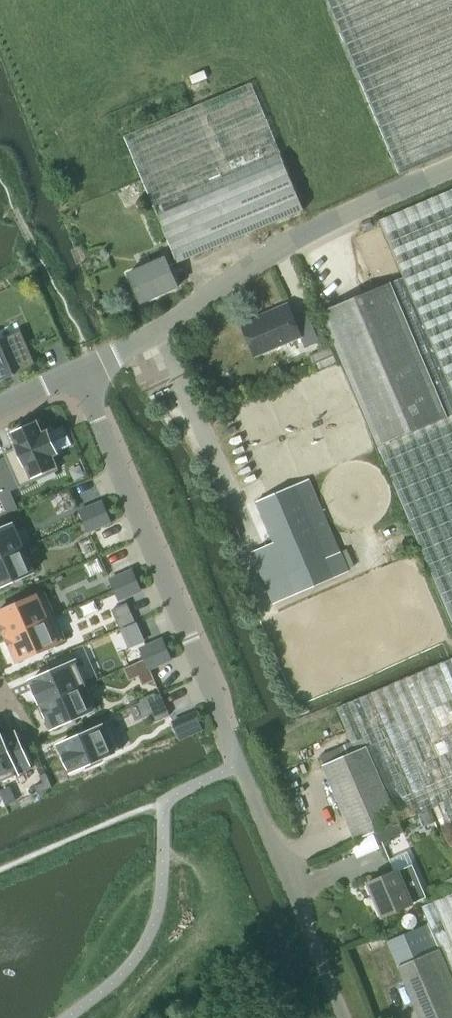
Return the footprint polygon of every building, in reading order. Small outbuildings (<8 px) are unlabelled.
[(399,174),(451,152),(451,0),(327,0),(399,174)] [(303,210),(250,82),(124,135),(177,262),(303,210)] [(379,220),(402,276),(391,282),(448,417),(377,447),(451,623),(451,189),(379,220)] [(166,258),(129,274),(142,303),(179,287),(166,258)] [(448,417),(391,282),(320,311),(377,447),(448,417)] [(256,355),(301,337),(306,348),(320,342),(310,316),(296,321),(290,306),(243,325),(256,355)] [(36,365),(20,330),(0,338),(0,380),(36,365)] [(317,368),(334,361),(327,344),(310,351),(317,368)] [(0,458),(0,469),(9,491),(19,486),(58,469),(51,454),(56,452),(47,431),(42,433),(37,422),(11,433),(17,446),(4,452),(5,456),(0,458)] [(10,491),(9,491),(0,469),(0,495),(10,491)] [(273,599),(346,568),(309,479),(256,501),(274,543),(253,551),(273,599)] [(89,506),(80,510),(85,520),(94,516),(106,511),(101,501),(89,506)] [(94,516),(85,520),(89,530),(98,526),(110,521),(106,511),(94,516)] [(0,528),(0,557),(22,547),(12,523),(0,528)] [(33,571),(22,547),(0,557),(0,586),(33,571)] [(119,575),(111,579),(115,589),(123,585),(136,580),(131,570),(119,575)] [(123,585),(115,589),(119,599),(127,595),(140,590),(136,580),(123,585)] [(0,611),(0,623),(6,637),(55,615),(45,591),(0,611)] [(119,627),(135,620),(127,602),(111,609),(119,627)] [(55,615),(6,637),(17,661),(66,639),(55,615)] [(149,644),(141,648),(145,658),(153,654),(166,649),(162,639),(149,644)] [(153,654),(145,658),(149,668),(157,664),(170,659),(166,649),(153,654)] [(336,708),(353,752),(322,765),(354,840),(372,833),(377,844),(404,832),(398,820),(432,807),(451,852),(451,658),(336,708)] [(75,660),(30,680),(32,685),(39,702),(40,702),(41,704),(86,684),(75,660)] [(41,706),(38,707),(42,718),(46,717),(51,728),(96,708),(86,684),(41,704),(41,706)] [(180,718),(173,722),(177,731),(183,729),(185,728),(198,722),(194,713),(180,718)] [(111,721),(59,744),(64,754),(63,754),(69,767),(71,770),(84,764),(86,768),(101,761),(99,757),(122,747),(111,721)] [(30,767),(16,736),(3,741),(1,735),(0,734),(0,781),(30,767)] [(46,788),(43,781),(35,785),(38,792),(46,788)] [(382,916),(413,903),(412,902),(426,896),(413,865),(399,870),(398,870),(368,882),(382,916)] [(422,906),(428,923),(387,941),(420,1017),(451,1017),(451,892),(422,906)]
